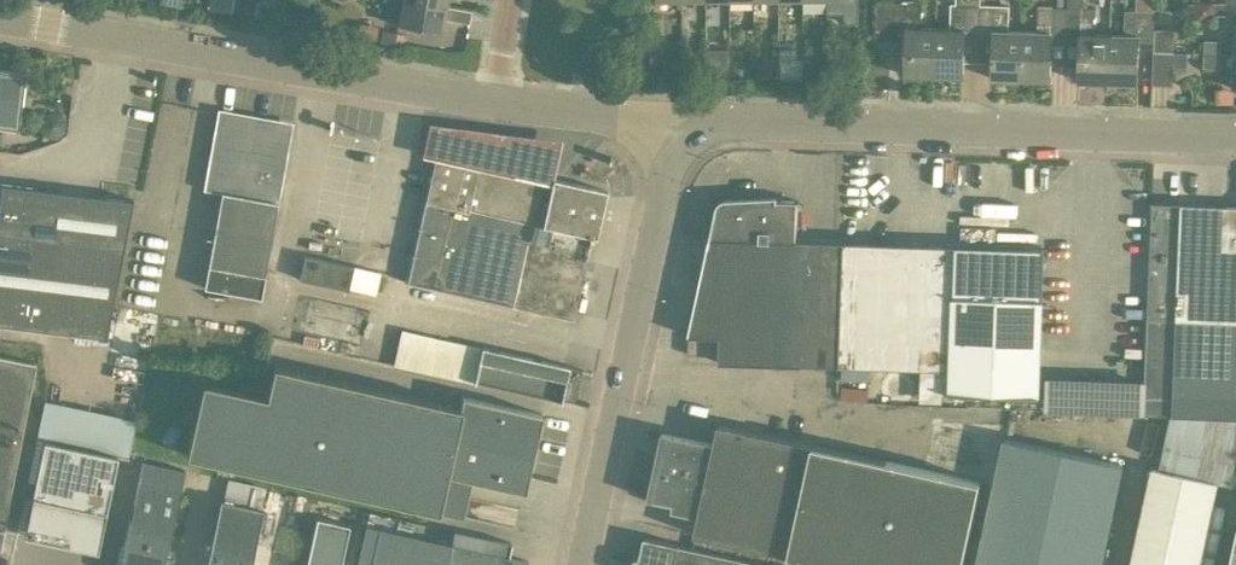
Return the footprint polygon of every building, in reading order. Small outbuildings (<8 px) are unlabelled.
[(230,11),(255,16),(258,0),(232,0),(230,11)] [(406,0),(386,0),(382,21),(442,32),(444,19),(469,23),(471,11),(446,7),(406,0)] [(906,75),(938,76),(939,29),(922,28),(922,2),(877,0),(876,39),(907,40),(906,75)] [(1114,35),(1095,34),(1096,8),(1088,7),(1088,0),(1068,0),(1068,7),(1071,7),(1071,39),(1081,39),(1080,62),(1079,81),(1113,82),(1114,35)] [(1113,82),(1137,83),(1139,41),(1153,41),(1154,10),(1153,0),(1136,0),(1136,9),(1125,9),(1124,35),(1114,35),(1113,82)] [(965,35),(982,35),(983,4),(951,3),(950,29),(939,29),(938,76),(964,77),(965,35)] [(993,78),(1026,79),(1027,32),(1009,31),(1009,5),(983,4),(982,35),(994,36),(993,78)] [(1052,38),(1071,39),(1071,7),(1068,7),(1038,6),(1037,32),(1027,32),(1026,79),(1051,80),(1052,38)] [(1156,29),(1154,51),(1174,52),(1175,30),(1156,29)] [(380,42),(394,45),(397,33),(382,30),(380,42)] [(1205,39),(1204,53),(1221,53),(1221,39),(1205,39)] [(1174,52),(1154,51),(1153,83),(1172,84),(1173,66),(1187,66),(1187,52),(1174,52)] [(1203,67),(1234,68),(1233,86),(1235,86),(1235,54),(1235,53),(1221,53),(1204,53),(1203,67)] [(19,130),(26,73),(0,70),(0,128),(19,130)] [(222,192),(205,287),(262,297),(292,126),(219,113),(205,189),(222,192)] [(424,151),(437,154),(479,163),(478,166),(552,182),(553,178),(565,135),(430,119),(424,151)] [(552,182),(478,166),(479,163),(437,154),(426,201),(426,200),(407,282),(574,319),(592,237),(596,238),(607,190),(553,178),(552,182)] [(108,337),(134,199),(2,183),(0,201),(0,324),(108,337)] [(720,362),(948,370),(951,296),(954,296),(956,246),(798,240),(799,201),(726,199),(722,200),(719,202),(717,206),(690,335),(721,336),(720,362)] [(1171,416),(1235,419),(1235,206),(1182,203),(1182,204),(1153,203),(1144,396),(1144,414),(1171,415),(1171,416)] [(954,296),(1043,300),(1045,249),(956,246),(954,296)] [(300,279),(349,289),(354,266),(306,255),(300,279)] [(1043,300),(954,296),(951,296),(948,370),(948,393),(1039,397),(1043,300)] [(688,354),(717,355),(718,339),(689,337),(688,354)] [(482,346),(474,382),(561,401),(569,366),(482,346)] [(0,548),(37,363),(0,356),(0,548)] [(447,473),(452,474),(525,491),(542,413),(462,396),(460,407),(273,365),(266,396),(202,382),(186,455),(439,511),(447,473)] [(983,480),(994,431),(934,418),(923,466),(721,422),(716,444),(667,433),(653,498),(674,503),(673,509),(701,515),(696,534),(840,564),(963,564),(982,479),(983,480)] [(983,480),(996,482),(977,564),(1101,564),(1124,463),(1006,437),(1006,434),(994,431),(983,480)] [(24,534),(97,550),(118,455),(44,440),(24,534)] [(1161,469),(1153,467),(1131,564),(1200,564),(1219,482),(1161,469)] [(267,504),(269,482),(231,478),(228,500),(267,504)] [(181,490),(138,481),(120,564),(165,564),(181,490)] [(264,508),(221,499),(207,564),(251,564),(264,508)] [(306,564),(340,564),(349,524),(316,517),(306,564)] [(511,557),(379,528),(371,564),(509,564),(511,557)] [(680,546),(680,545),(645,537),(640,558),(637,557),(634,560),(632,564),(767,564),(680,546)]
